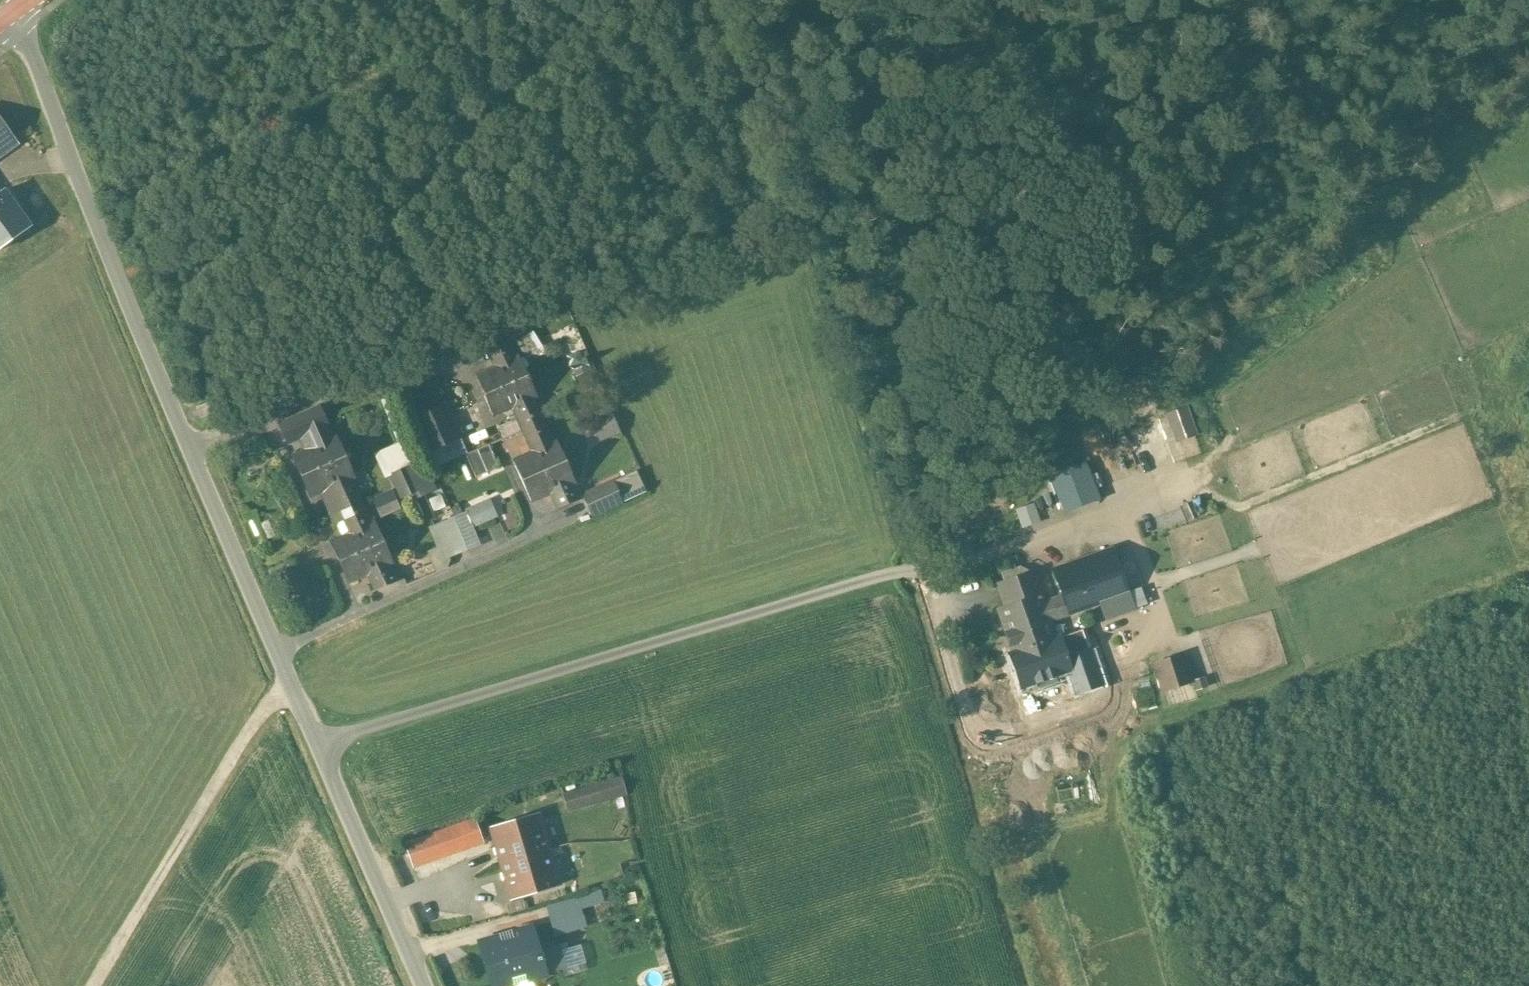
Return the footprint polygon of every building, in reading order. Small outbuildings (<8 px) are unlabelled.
[(9,149),(0,137),(0,156),(9,149)] [(9,239),(10,240),(28,227),(2,191),(0,193),(0,244),(9,239)] [(508,343),(488,352),(495,367),(477,376),(485,395),(526,377),(517,357),(515,359),(508,343)] [(526,377),(485,395),(494,414),(512,405),(523,429),(542,421),(532,397),(534,396),(526,377)] [(209,402),(196,408),(201,419),(214,413),(209,402)] [(446,404),(413,419),(427,451),(460,437),(446,404)] [(318,407),(280,424),(288,442),(306,434),(307,434),(306,432),(326,423),(318,407)] [(604,439),(625,430),(617,411),(596,420),(604,439)] [(1192,413),(1178,415),(1182,434),(1171,436),(1174,451),(1198,446),(1192,413)] [(1155,439),(1180,433),(1177,418),(1152,424),(1155,439)] [(542,421),(523,429),(533,453),(515,461),(523,480),(564,462),(555,443),(553,444),(542,421)] [(326,423),(306,432),(307,434),(306,434),(310,444),(312,447),(293,456),(302,476),(344,457),(335,437),(332,438),(326,423)] [(488,444),(466,454),(475,477),(498,467),(488,444)] [(1075,512),(1109,497),(1091,456),(1056,472),(1075,512)] [(352,476),(344,457),(302,476),(311,494),(330,486),(336,500),(327,504),(331,514),(359,501),(349,478),(352,476)] [(409,468),(423,497),(441,488),(427,460),(409,468)] [(564,462),(523,480),(532,499),(550,491),(557,506),(576,498),(570,482),(572,481),(564,462)] [(407,468),(393,474),(398,484),(412,478),(407,468)] [(635,471),(583,494),(592,515),(644,491),(635,471)] [(412,478),(398,484),(402,494),(416,488),(412,478)] [(370,525),(359,501),(331,514),(335,524),(344,519),(351,533),(332,542),(341,561),(381,543),(373,524),(370,525)] [(439,564),(487,547),(480,525),(504,517),(498,501),(433,523),(442,546),(434,549),(439,564)] [(1027,526),(1046,521),(1040,502),(1022,508),(1027,526)] [(381,543),(341,561),(349,580),(368,572),(375,587),(394,579),(387,563),(390,562),(381,543)] [(1113,549),(1084,559),(1099,602),(1128,592),(1118,565),(1113,549)] [(1084,559),(1052,570),(1062,596),(1044,602),(1050,620),(1079,610),(1079,609),(1099,602),(1084,559)] [(1130,560),(1118,565),(1128,592),(1134,609),(1146,604),(1130,560)] [(1034,573),(998,585),(1006,608),(1006,609),(1042,597),(1034,573)] [(1134,609),(1128,592),(1099,602),(1106,621),(1135,611),(1134,609)] [(1042,597),(1006,609),(1006,608),(998,611),(1013,653),(1056,638),(1050,620),(1044,602),(1042,597)] [(1013,653),(1009,654),(1021,687),(1070,669),(1058,637),(1056,638),(1013,653)] [(1183,656),(1154,665),(1162,690),(1191,681),(1183,656)] [(1203,678),(1193,681),(1196,690),(1205,687),(1203,678)] [(621,777),(562,794),(567,811),(626,794),(621,777)] [(538,814),(491,828),(512,897),(558,884),(558,883),(568,880),(563,862),(553,865),(538,814)] [(475,819),(405,844),(413,866),(483,841),(475,819)] [(606,888),(551,903),(560,935),(593,926),(588,907),(610,901),(606,888)] [(479,942),(492,985),(505,985),(547,974),(540,949),(533,926),(479,942)] [(561,943),(540,949),(547,974),(548,979),(570,973),(561,943)]
